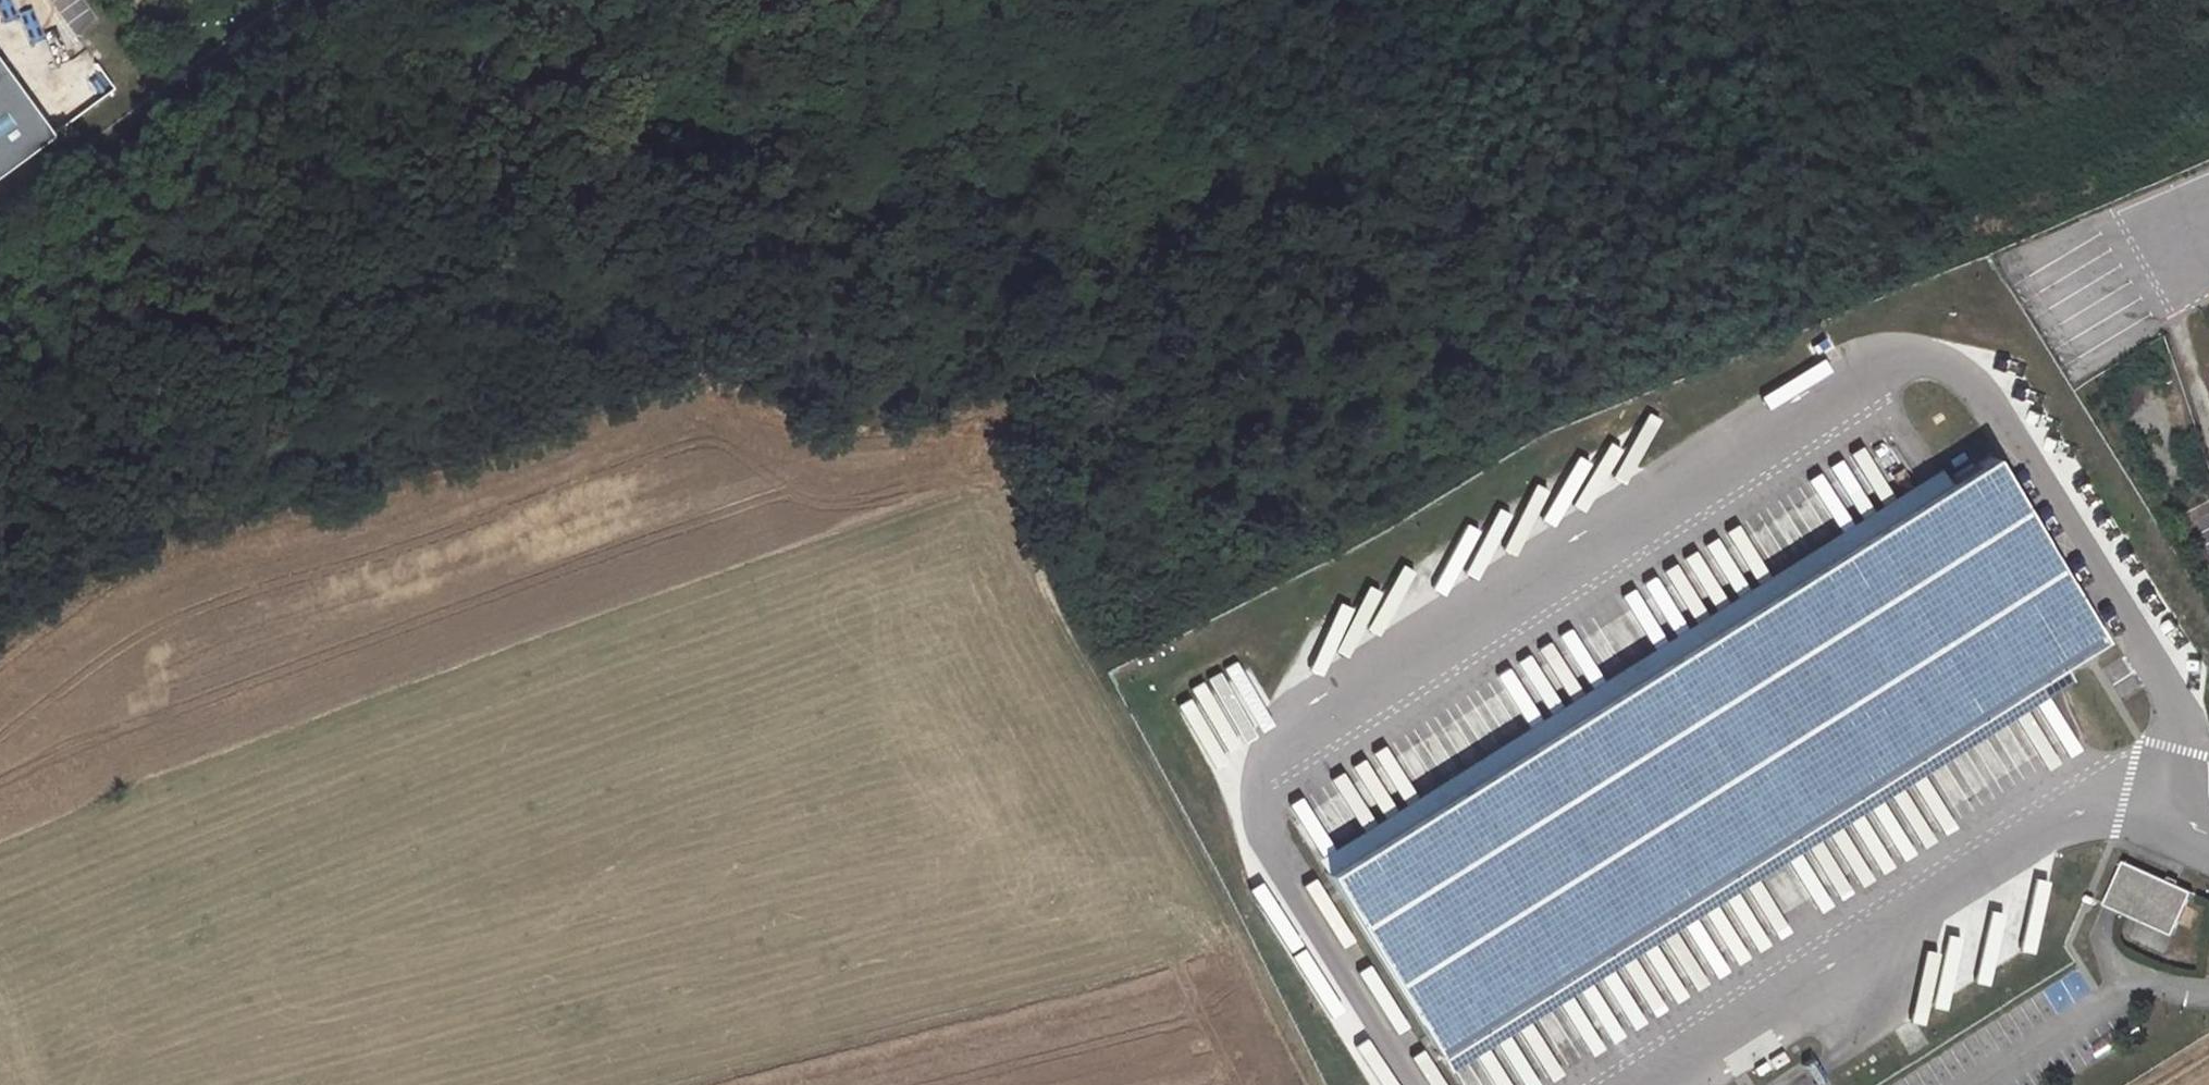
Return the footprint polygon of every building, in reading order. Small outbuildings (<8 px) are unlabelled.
[(49,133),(0,68),(0,170),(49,133)] [(2106,632),(1988,449),(1335,868),(1453,1053),(2106,632)] [(2189,892),(2120,861),(2101,905),(2121,914),(2169,936),(2189,892)]
